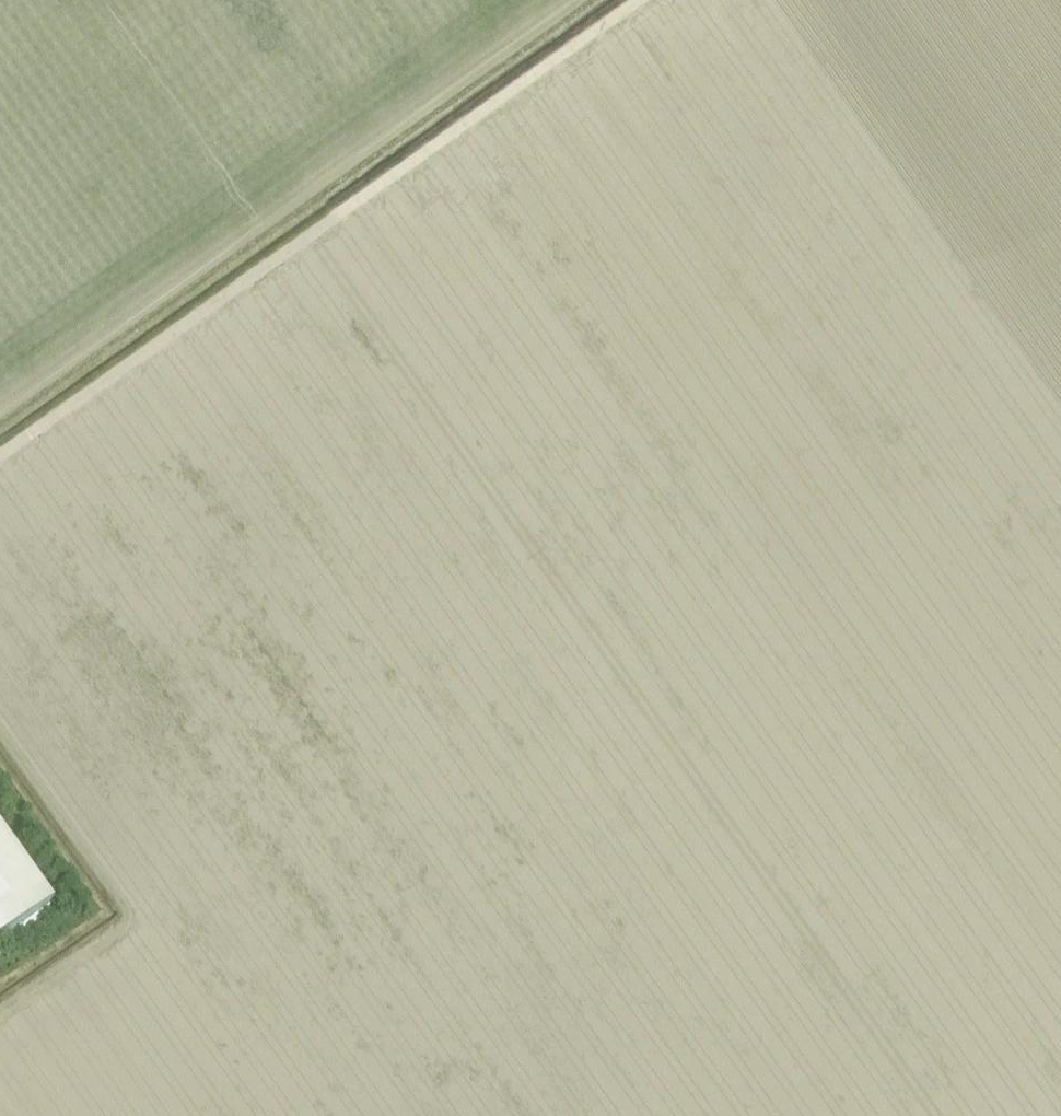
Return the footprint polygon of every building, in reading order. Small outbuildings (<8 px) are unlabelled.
[(49,909),(0,840),(0,945),(49,909)]
